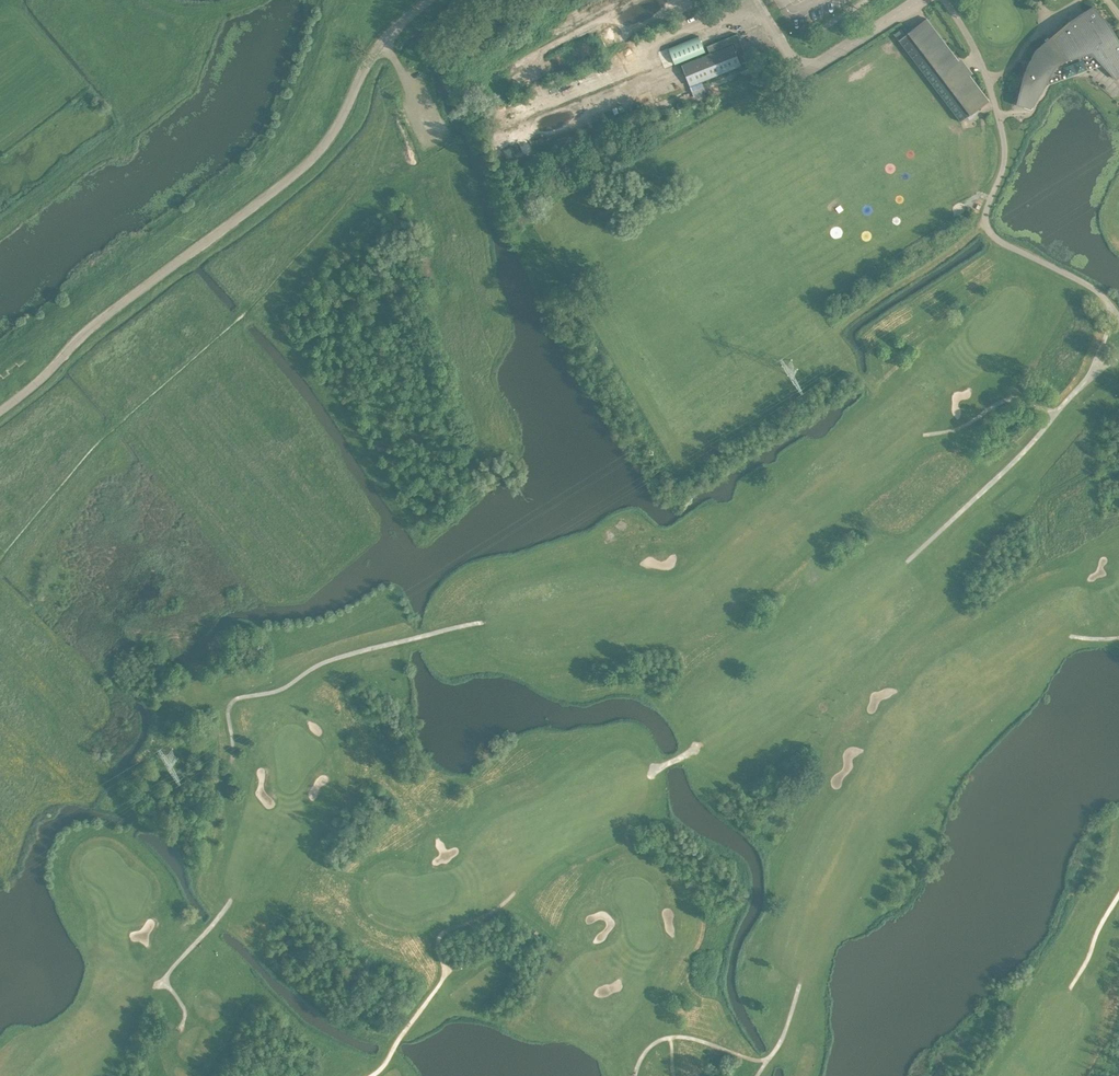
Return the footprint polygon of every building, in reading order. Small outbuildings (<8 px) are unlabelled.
[(1023,106),(1030,109),(1041,88),(1054,62),(1092,48),(1096,54),(1115,78),(1118,76),(1118,43),(1116,37),(1112,30),(1108,25),(1106,21),(1102,17),(1097,11),(1092,6),(1076,16),(1077,17),(1073,22),(1072,21),(1066,25),(1053,38),(1052,37),(1052,36),(1036,49),(1030,59),(1028,63),(1026,68),(1024,74),(1022,79),(1022,81),(1018,95),(1017,104),(1023,106)] [(907,32),(970,114),(989,100),(970,75),(926,18),(907,32)] [(668,48),(675,64),(706,51),(699,35),(668,48)] [(689,85),(741,65),(732,44),(681,65),(689,85)] [(3,377),(5,379),(11,374),(9,372),(19,365),(20,367),(27,362),(20,354),(14,359),(15,362),(17,364),(9,370),(8,368),(5,367),(0,370),(0,375),(1,376),(0,377),(0,379),(3,377)]
